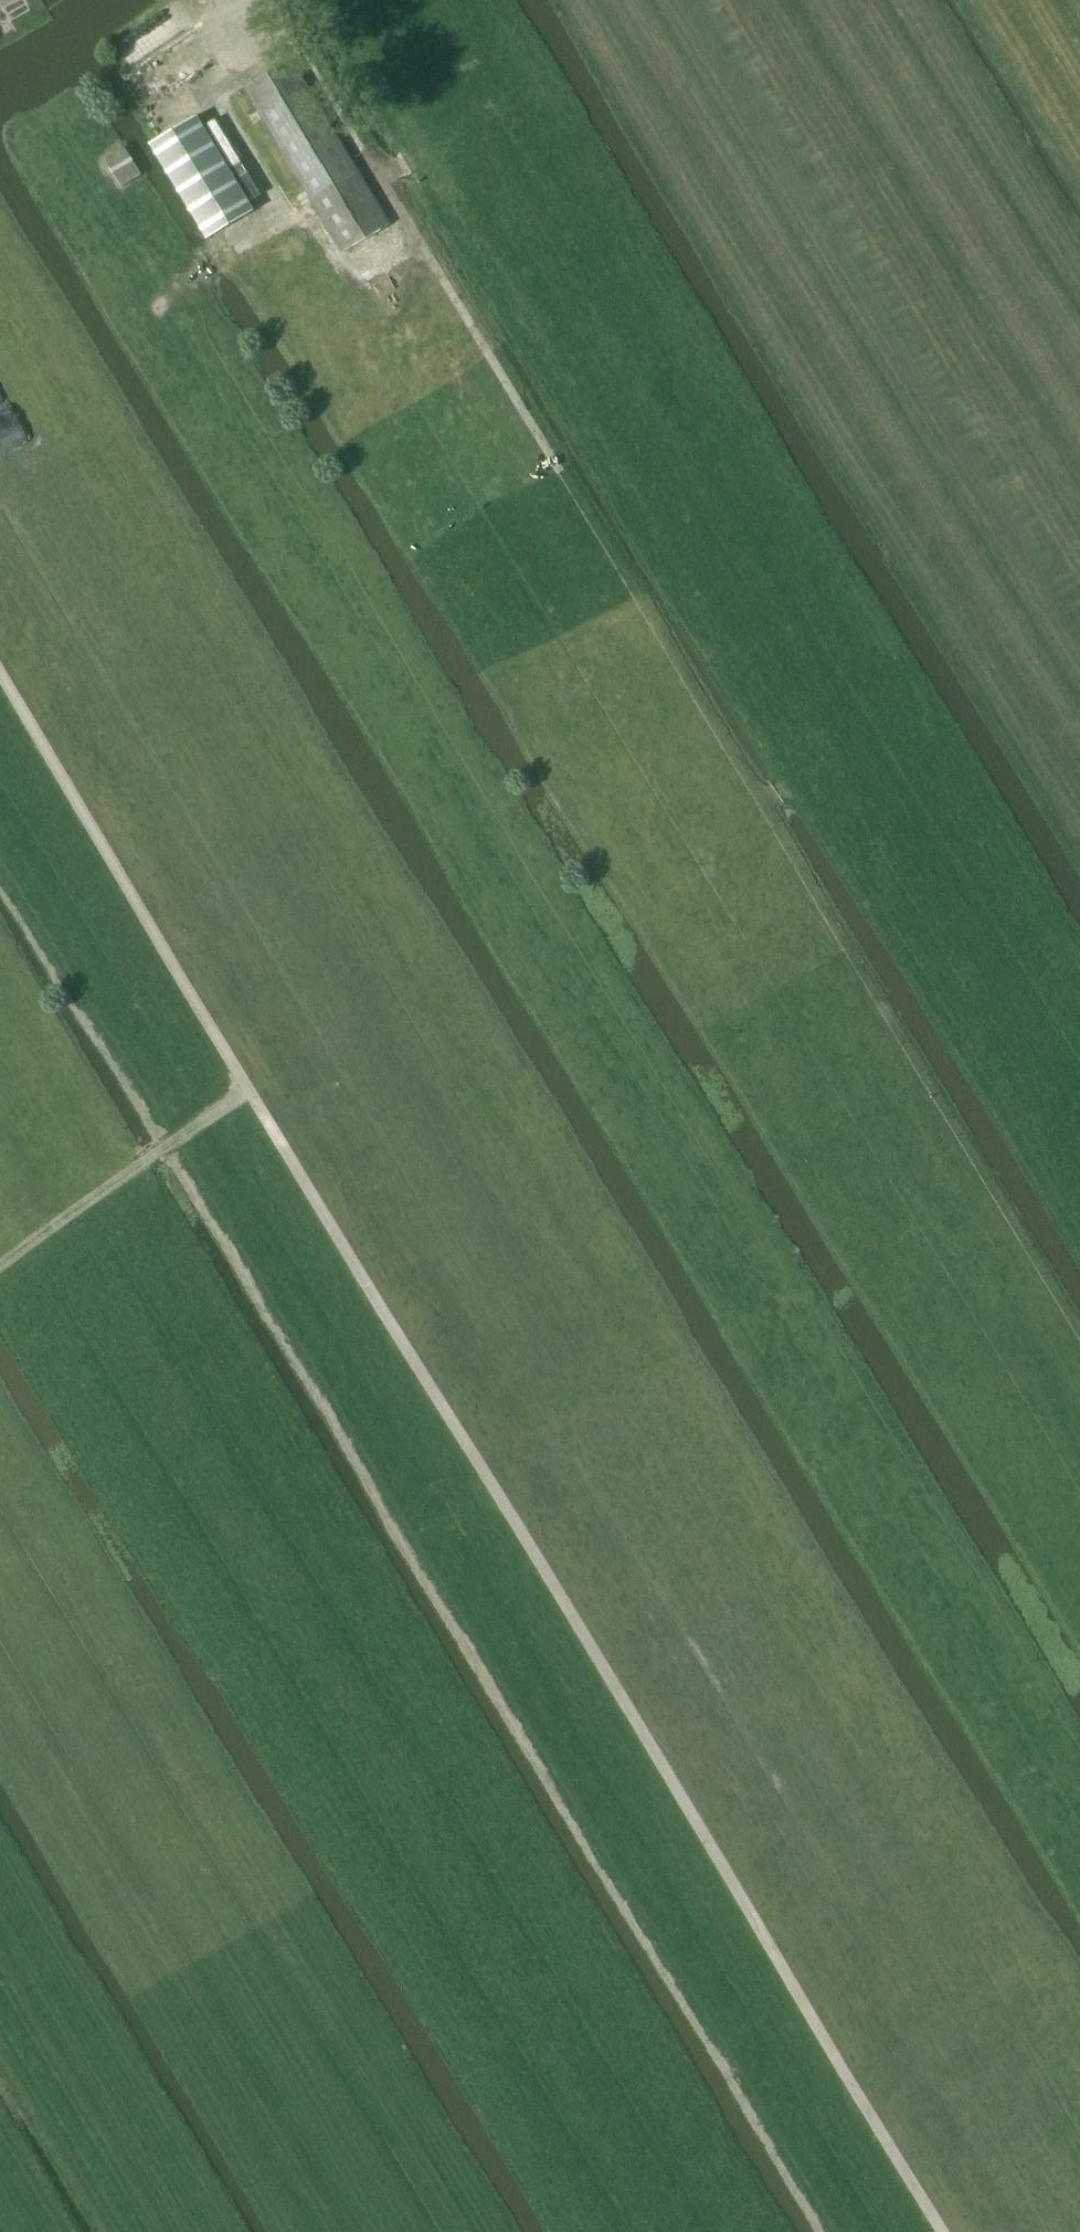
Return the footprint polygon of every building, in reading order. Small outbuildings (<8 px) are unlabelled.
[(243,92),(277,147),(305,192),(343,254),(390,225),(352,163),(291,64),(291,63),(243,92)] [(203,126),(197,115),(151,143),(148,144),(205,239),(254,210),(249,202),(203,126)] [(215,119),(203,126),(249,202),(261,194),(247,172),(243,164),(215,119)] [(104,161),(120,187),(140,175),(124,149),(104,161)]
